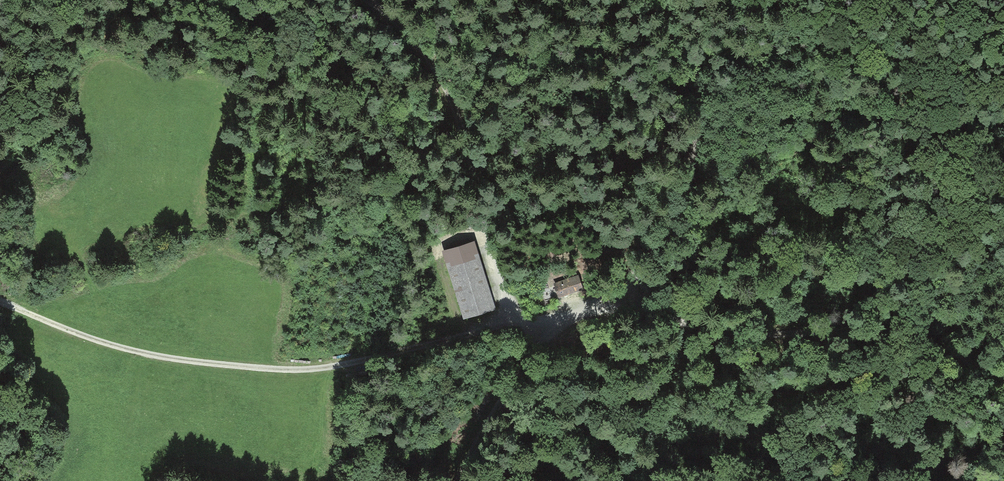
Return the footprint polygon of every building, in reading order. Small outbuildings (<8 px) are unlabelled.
[(480,253),(447,263),(465,320),(498,309),(480,253)] [(570,280),(556,285),(559,295),(574,290),(570,280)]
